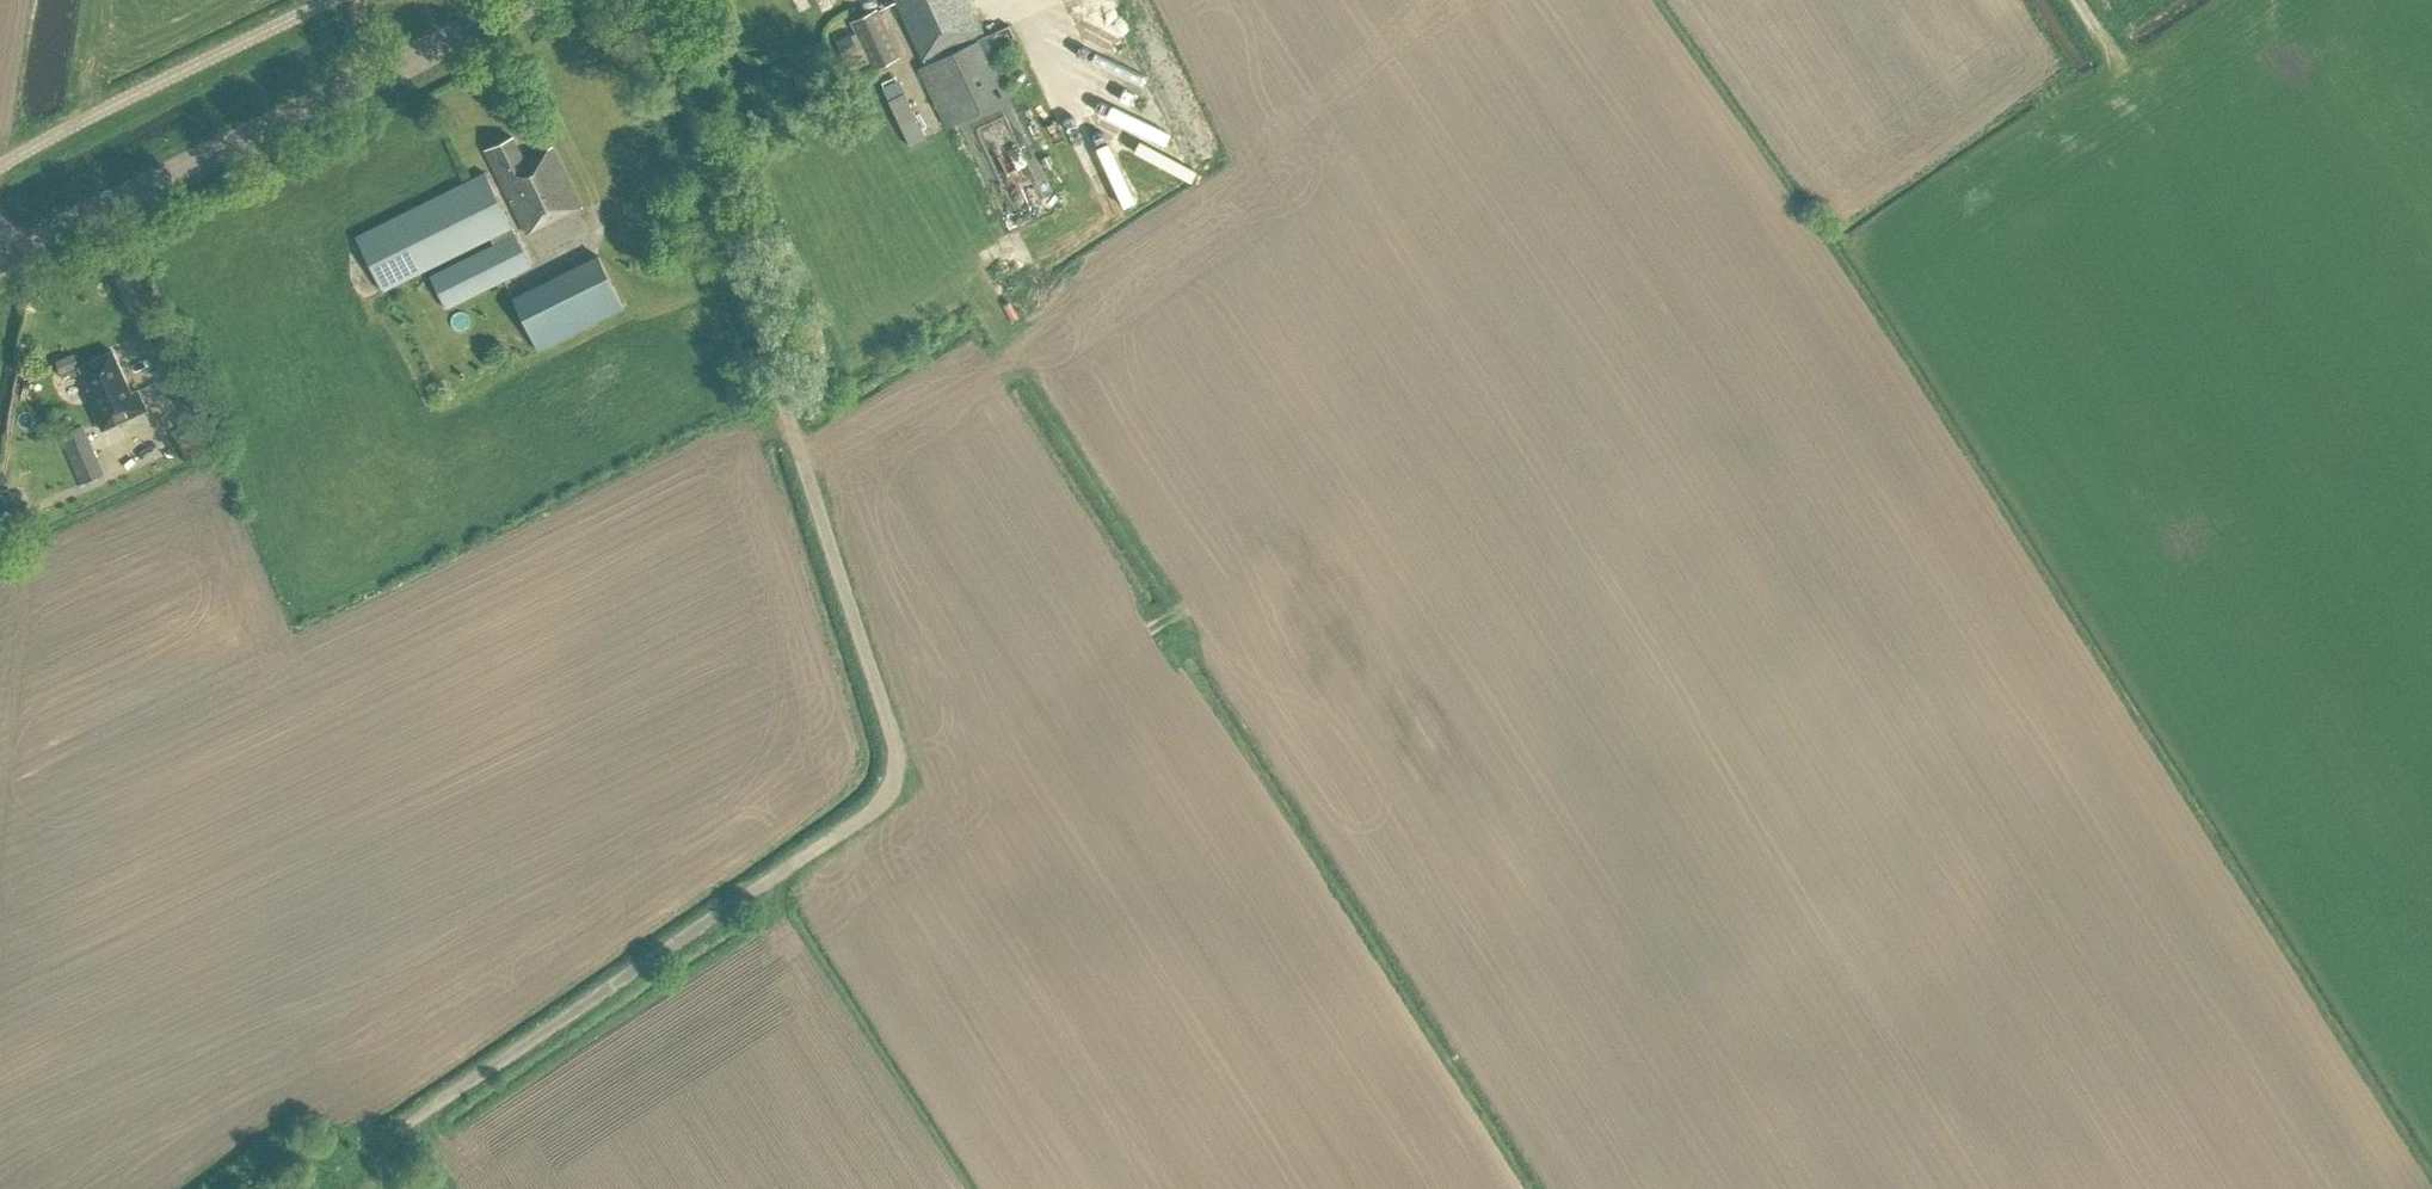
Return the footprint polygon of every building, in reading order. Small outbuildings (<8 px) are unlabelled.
[(925,65),(919,67),(947,125),(1014,93),(996,54),(1019,43),(1009,23),(985,35),(968,0),(894,0),(925,65)] [(877,7),(851,19),(874,68),(900,55),(877,7)] [(837,41),(844,55),(858,48),(851,34),(837,41)] [(927,138),(898,80),(884,87),(889,99),(888,100),(911,146),(927,138)] [(713,99),(716,110),(724,107),(721,97),(713,99)] [(513,136),(486,149),(527,233),(581,206),(551,146),(524,159),(513,136)] [(485,171),(356,235),(383,289),(491,236),(494,243),(430,275),(446,306),(532,265),(485,171)] [(537,284),(514,296),(539,348),(625,306),(599,254),(537,284)] [(132,391),(113,350),(80,365),(90,387),(85,389),(103,428),(146,408),(137,389),(132,391)] [(80,484),(105,473),(83,424),(58,435),(80,484)] [(197,426),(176,436),(188,461),(209,452),(197,426)] [(21,501),(28,474),(8,470),(0,506),(0,533),(18,537),(21,524),(16,523),(21,501)]
